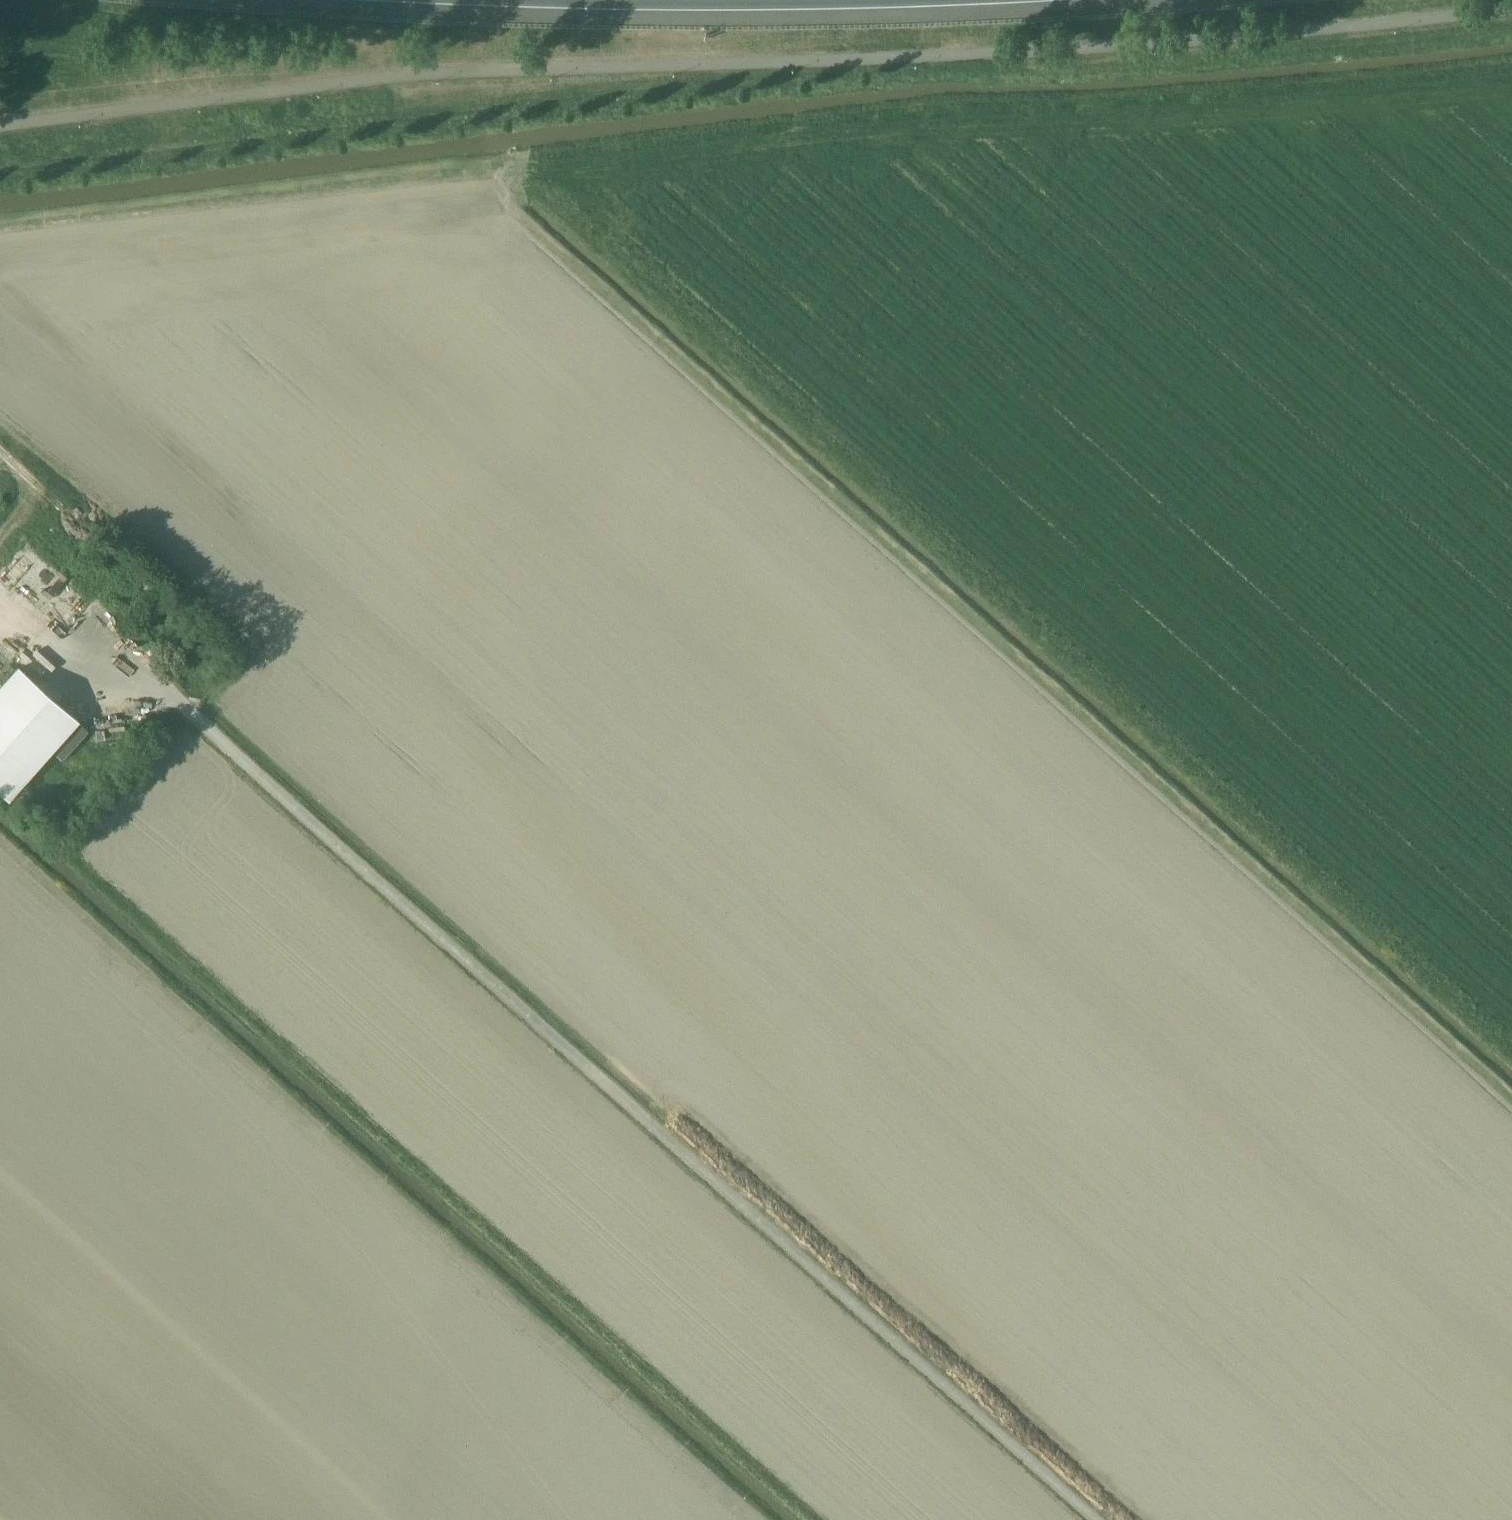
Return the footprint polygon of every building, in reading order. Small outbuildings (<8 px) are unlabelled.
[(10,797),(77,721),(17,667),(0,686),(0,788),(10,797)]
